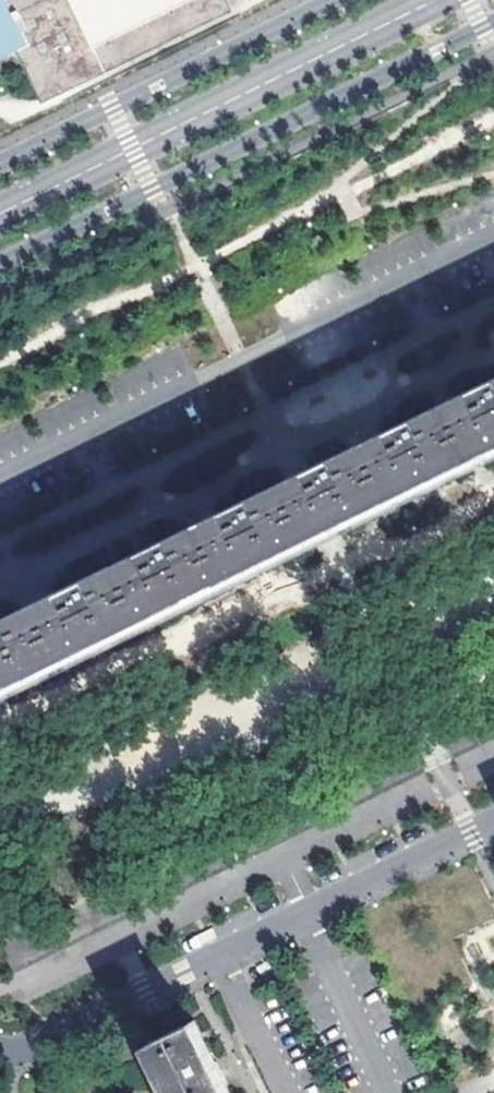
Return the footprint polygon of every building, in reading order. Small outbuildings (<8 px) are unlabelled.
[(26,50),(49,96),(236,7),(233,0),(0,0),(0,62),(26,50)] [(444,405),(473,464),(493,454),(493,380),(444,405)] [(393,504),(473,464),(444,405),(364,444),(393,504)] [(283,484),(201,524),(230,583),(312,543),(283,484)] [(230,583),(201,524),(140,554),(0,623),(0,696),(230,583)] [(437,730),(451,759),(493,738),(493,702),(437,730)] [(177,1092),(230,1092),(226,1085),(230,1083),(221,1064),(213,1048),(209,1050),(195,1021),(152,1043),(177,1092)]
